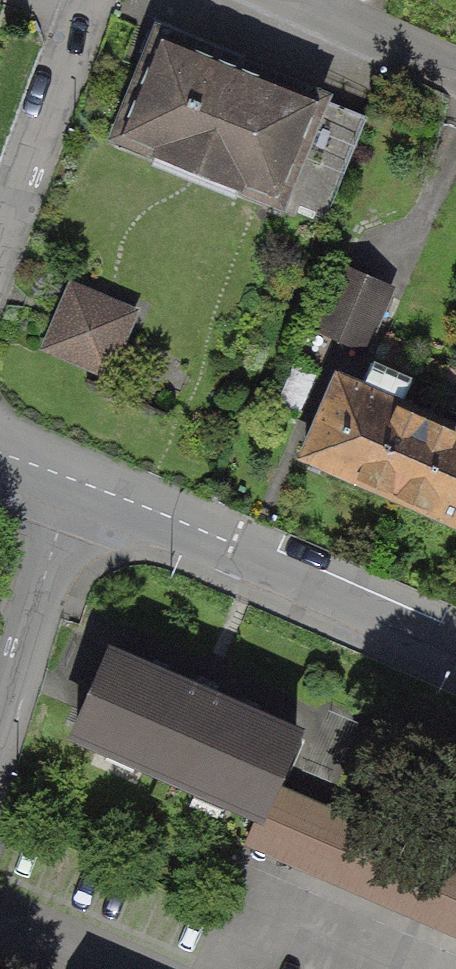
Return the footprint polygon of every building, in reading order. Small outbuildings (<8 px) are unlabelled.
[(365,119),(162,34),(121,132),(324,216),(365,119)] [(389,278),(334,255),(302,328),(357,352),(389,278)] [(128,314),(75,291),(52,344),(104,367),(128,314)] [(296,441),(396,484),(430,405),(330,363),(296,441)] [(455,510),(455,417),(430,405),(396,484),(455,510)] [(297,704),(112,632),(74,729),(259,801),(297,704)]
